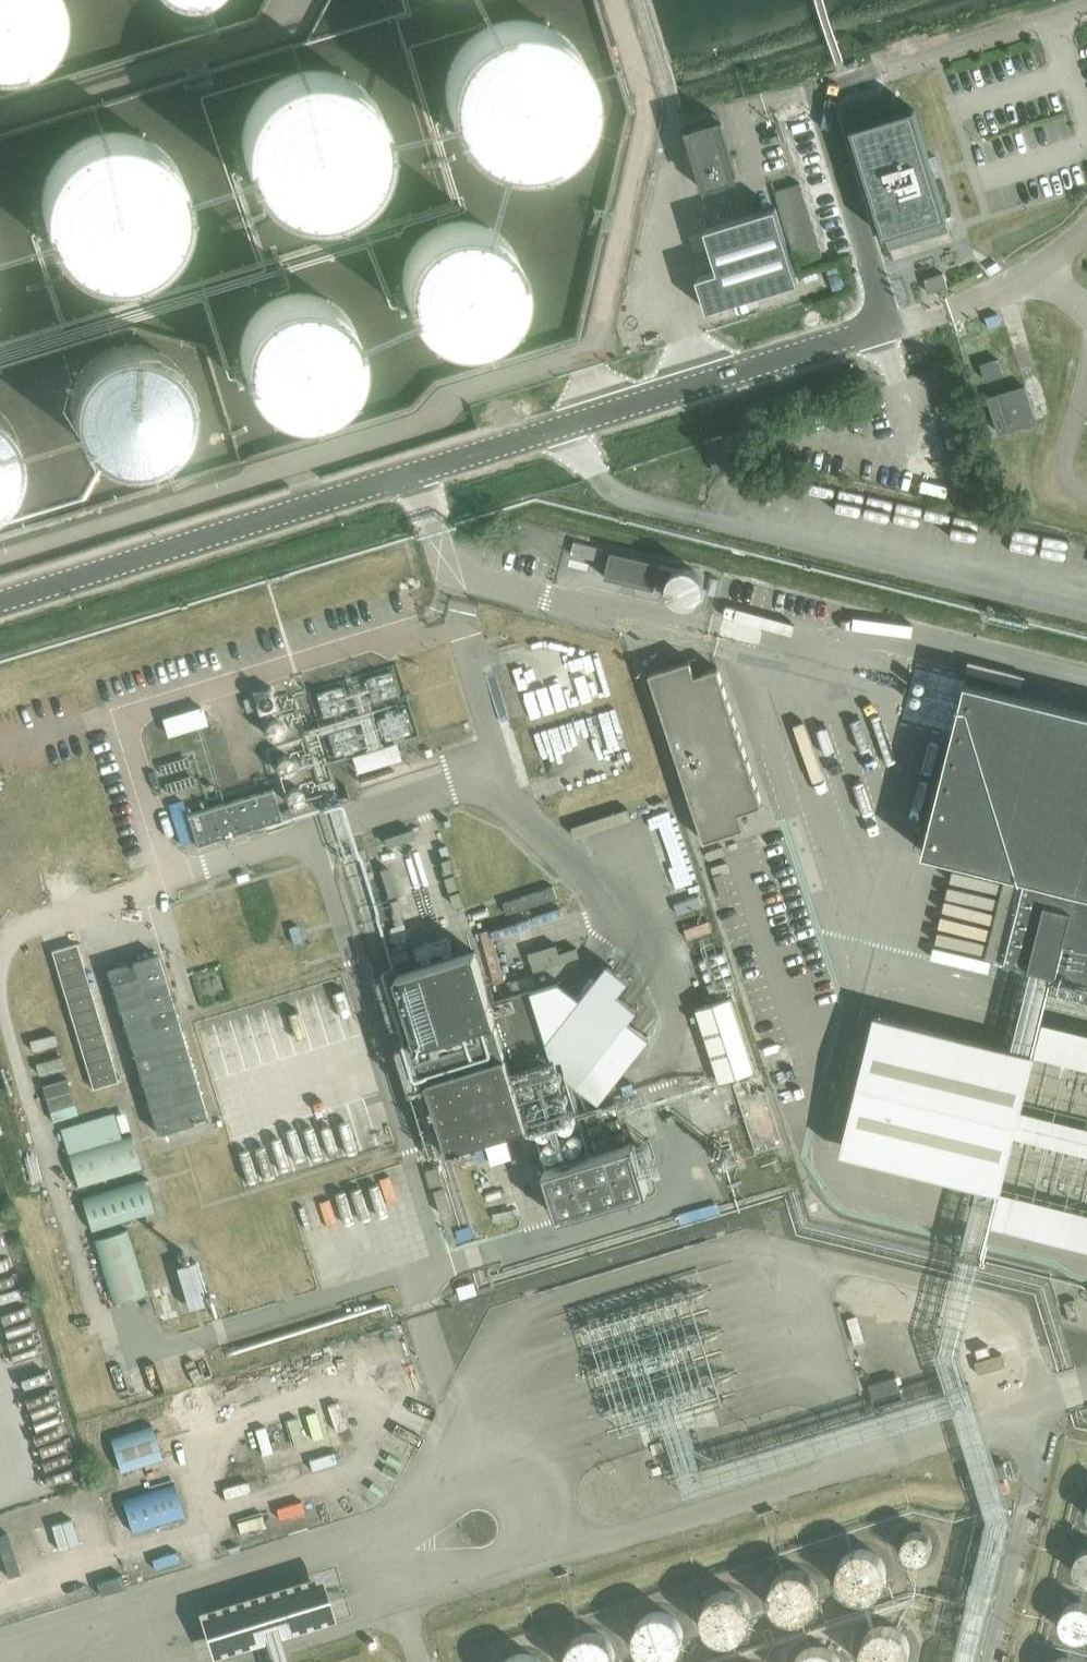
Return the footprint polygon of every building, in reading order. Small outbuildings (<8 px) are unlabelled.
[(2,70),(21,66),(38,57),(51,42),(58,24),(59,5),(58,0),(0,0),(0,70),(2,70)] [(463,143),(480,157),(500,166),(522,167),(544,162),(563,150),(577,133),(585,113),(587,91),(582,70),(570,51),(553,37),(533,28),(511,27),(489,32),(470,44),(456,61),(448,81),(446,103),(452,124),(463,143)] [(260,193),(277,207),(298,216),(320,217),(341,212),(360,200),(374,183),(382,163),(384,141),(379,120),(367,101),(350,87),(330,78),(308,77),(286,82),(268,94),(253,111),(245,131),(243,153),(249,174),(260,193)] [(930,162),(914,110),(851,129),(884,236),(947,217),(942,201),(930,162)] [(687,124),(683,125),(702,190),(715,186),(715,187),(728,183),(728,182),(736,179),(735,175),(739,174),(723,122),(722,122),(720,117),(716,114),(712,113),(707,114),(707,113),(686,120),(687,124)] [(61,252),(78,266),(98,275),(120,276),(142,271),(160,259),(175,242),(183,222),(185,200),(179,179),(168,160),(151,146),(130,137),(108,136),(87,141),(68,153),(54,170),(46,190),(44,212),(49,233),(61,252)] [(800,183),(775,191),(797,264),(822,256),(800,183)] [(718,272),(697,278),(707,311),(798,283),(775,209),(705,230),(712,254),(718,272)] [(412,320),(425,334),(443,343),(462,346),(481,342),(498,333),(510,319),(518,301),(519,281),(514,263),(503,247),(488,235),(469,229),(450,230),(432,236),(417,248),(406,265),(402,284),(404,303),(412,320)] [(997,264),(989,269),(992,275),(1001,269),(997,264)] [(943,274),(925,280),(929,293),(948,288),(943,274)] [(248,392),(261,406),(278,415),(297,418),(317,414),(333,405),(346,390),(354,372),(355,353),(350,334),(339,318),(323,307),(305,301),(286,301),(267,308),(252,320),(242,336),(238,355),(240,374),(248,392)] [(74,441),(88,455),(105,463),(124,466),(143,463),(160,453),(173,439),(180,421),(182,402),(176,383),(166,367),(150,355),(132,350),(112,350),(94,357),(79,369),(69,385),(64,404),(66,423),(74,441)] [(1004,378),(999,360),(979,366),(985,383),(1004,378)] [(1024,385),(985,397),(997,434),(1036,422),(1024,385)] [(8,491),(16,473),(17,454),(12,436),(1,420),(0,419),(0,501),(8,491)] [(604,550),(574,542),(571,553),(601,561),(604,550)] [(660,563),(611,551),(605,577),(654,589),(660,563)] [(690,660),(649,674),(704,842),(745,828),(741,813),(763,806),(718,668),(695,675),(690,660)] [(965,682),(923,852),(1024,877),(1003,962),(1086,983),(1086,712),(965,682)] [(201,707),(164,719),(169,735),(206,724),(201,707)] [(187,815),(197,846),(282,820),(273,789),(187,815)] [(555,886),(505,900),(508,912),(558,898),(555,886)] [(77,944),(52,951),(92,1084),(116,1077),(77,944)] [(490,1003),(475,951),(396,976),(449,1150),(528,1126),(512,1074),(557,1060),(535,989),(490,1003)] [(159,956),(109,971),(132,1046),(181,1031),(159,956)] [(732,998),(698,1009),(722,1084),(756,1073),(732,998)] [(181,1031),(132,1046),(158,1133),(207,1117),(181,1031)] [(870,1036),(846,1130),(1005,1172),(1029,1076),(870,1036)] [(114,1115),(63,1130),(69,1151),(120,1135),(114,1115)] [(132,1136),(68,1155),(77,1186),(141,1167),(132,1136)] [(650,1193),(635,1144),(544,1172),(559,1221),(650,1193)] [(119,1186),(81,1198),(90,1229),(154,1210),(145,1178),(119,1186)] [(128,1229),(95,1239),(114,1303),(148,1293),(128,1229)] [(198,1260),(179,1264),(187,1306),(207,1302),(198,1260)] [(1075,1299),(1064,1302),(1070,1322),(1080,1319),(1075,1299)] [(979,1374),(1006,1366),(1002,1354),(976,1362),(979,1374)] [(875,1407),(903,1399),(896,1378),(869,1387),(875,1407)] [(153,1426),(111,1440),(122,1473),(164,1459),(153,1426)] [(1004,1463),(967,1475),(971,1488),(1008,1476),(1004,1463)] [(174,1483),(122,1501),(133,1534),(186,1516),(174,1483)] [(932,1541),(932,1540),(931,1535),(929,1532),(925,1528),(920,1527),(914,1528),(910,1530),(906,1535),(905,1540),(906,1545),(909,1549),(913,1553),(918,1554),(924,1553),(928,1550),(932,1545),(932,1541)] [(0,1537),(0,1559),(6,1578),(18,1575),(7,1535),(0,1537)] [(887,1571),(887,1570),(886,1561),(884,1557),(881,1553),(877,1549),(872,1547),(863,1544),(854,1546),(846,1550),(842,1554),(840,1558),(838,1563),(837,1569),(838,1578),(841,1583),(844,1587),(851,1592),(860,1595),(864,1595),(872,1593),(879,1588),(885,1581),(886,1576),(887,1571)] [(1086,1544),(1081,1547),(1077,1552),(1075,1559),(1076,1566),(1080,1572),(1086,1576),(1086,1544)] [(820,1591),(820,1590),(818,1581),(816,1576),(813,1572),(806,1567),(801,1565),(797,1564),(789,1565),(785,1566),(778,1571),(772,1579),(771,1583),(770,1588),(770,1592),(771,1598),(774,1603),(776,1606),(783,1612),(790,1614),(794,1615),(803,1613),(811,1609),(815,1605),(818,1601),(819,1597),(820,1591)] [(200,1611),(214,1657),(338,1620),(322,1573),(200,1611)] [(753,1611),(753,1610),(752,1605),(751,1601),(748,1596),(746,1592),(738,1587),(734,1585),(729,1585),(724,1585),(719,1586),(711,1591),(707,1596),(705,1599),(703,1604),(702,1609),(704,1618),(706,1622),(709,1626),(716,1632),(722,1634),(726,1635),(732,1635),(737,1633),(744,1628),(748,1624),(750,1620),(752,1615),(753,1611)] [(1084,1600),(1077,1599),(1071,1600),(1068,1602),(1065,1605),(1062,1610),(1061,1617),(1062,1622),(1065,1627),(1070,1631),(1076,1633),(1083,1633),(1086,1630),(1086,1602),(1084,1600)] [(687,1633),(687,1632),(686,1623),(683,1618),(680,1614),(673,1609),(669,1608),(663,1607),(654,1608),(649,1611),(645,1614),(640,1621),(638,1626),(637,1631),(639,1640),(641,1645),(644,1649),(651,1654),(660,1657),(666,1657),(672,1655),(680,1650),(685,1642),(687,1637),(687,1633)] [(910,1645),(910,1640),(908,1635),(904,1628),(900,1625),(896,1622),(892,1620),(887,1620),(881,1620),(877,1621),(869,1626),(865,1630),(863,1634),(861,1639),(860,1644),(862,1654),(866,1661),(867,1661),(904,1661),(906,1660),(908,1655),(910,1646),(910,1645)] [(616,1653),(614,1644),(612,1639),(609,1635),(602,1630),(592,1628),(588,1628),(582,1629),(575,1634),(570,1639),(568,1642),(567,1647),(566,1652),(567,1661),(568,1661),(614,1661),(616,1658),(616,1654),(616,1653)] [(843,1661),(841,1656),(838,1651),(835,1647),(827,1643),(823,1641),(816,1641),(807,1643),(803,1646),(799,1649),(795,1657),(794,1661),(843,1661)] [(544,1657),(540,1653),(536,1650),(527,1648),(521,1648),(515,1650),(508,1655),(505,1658),(502,1661),(547,1661),(544,1657)]
